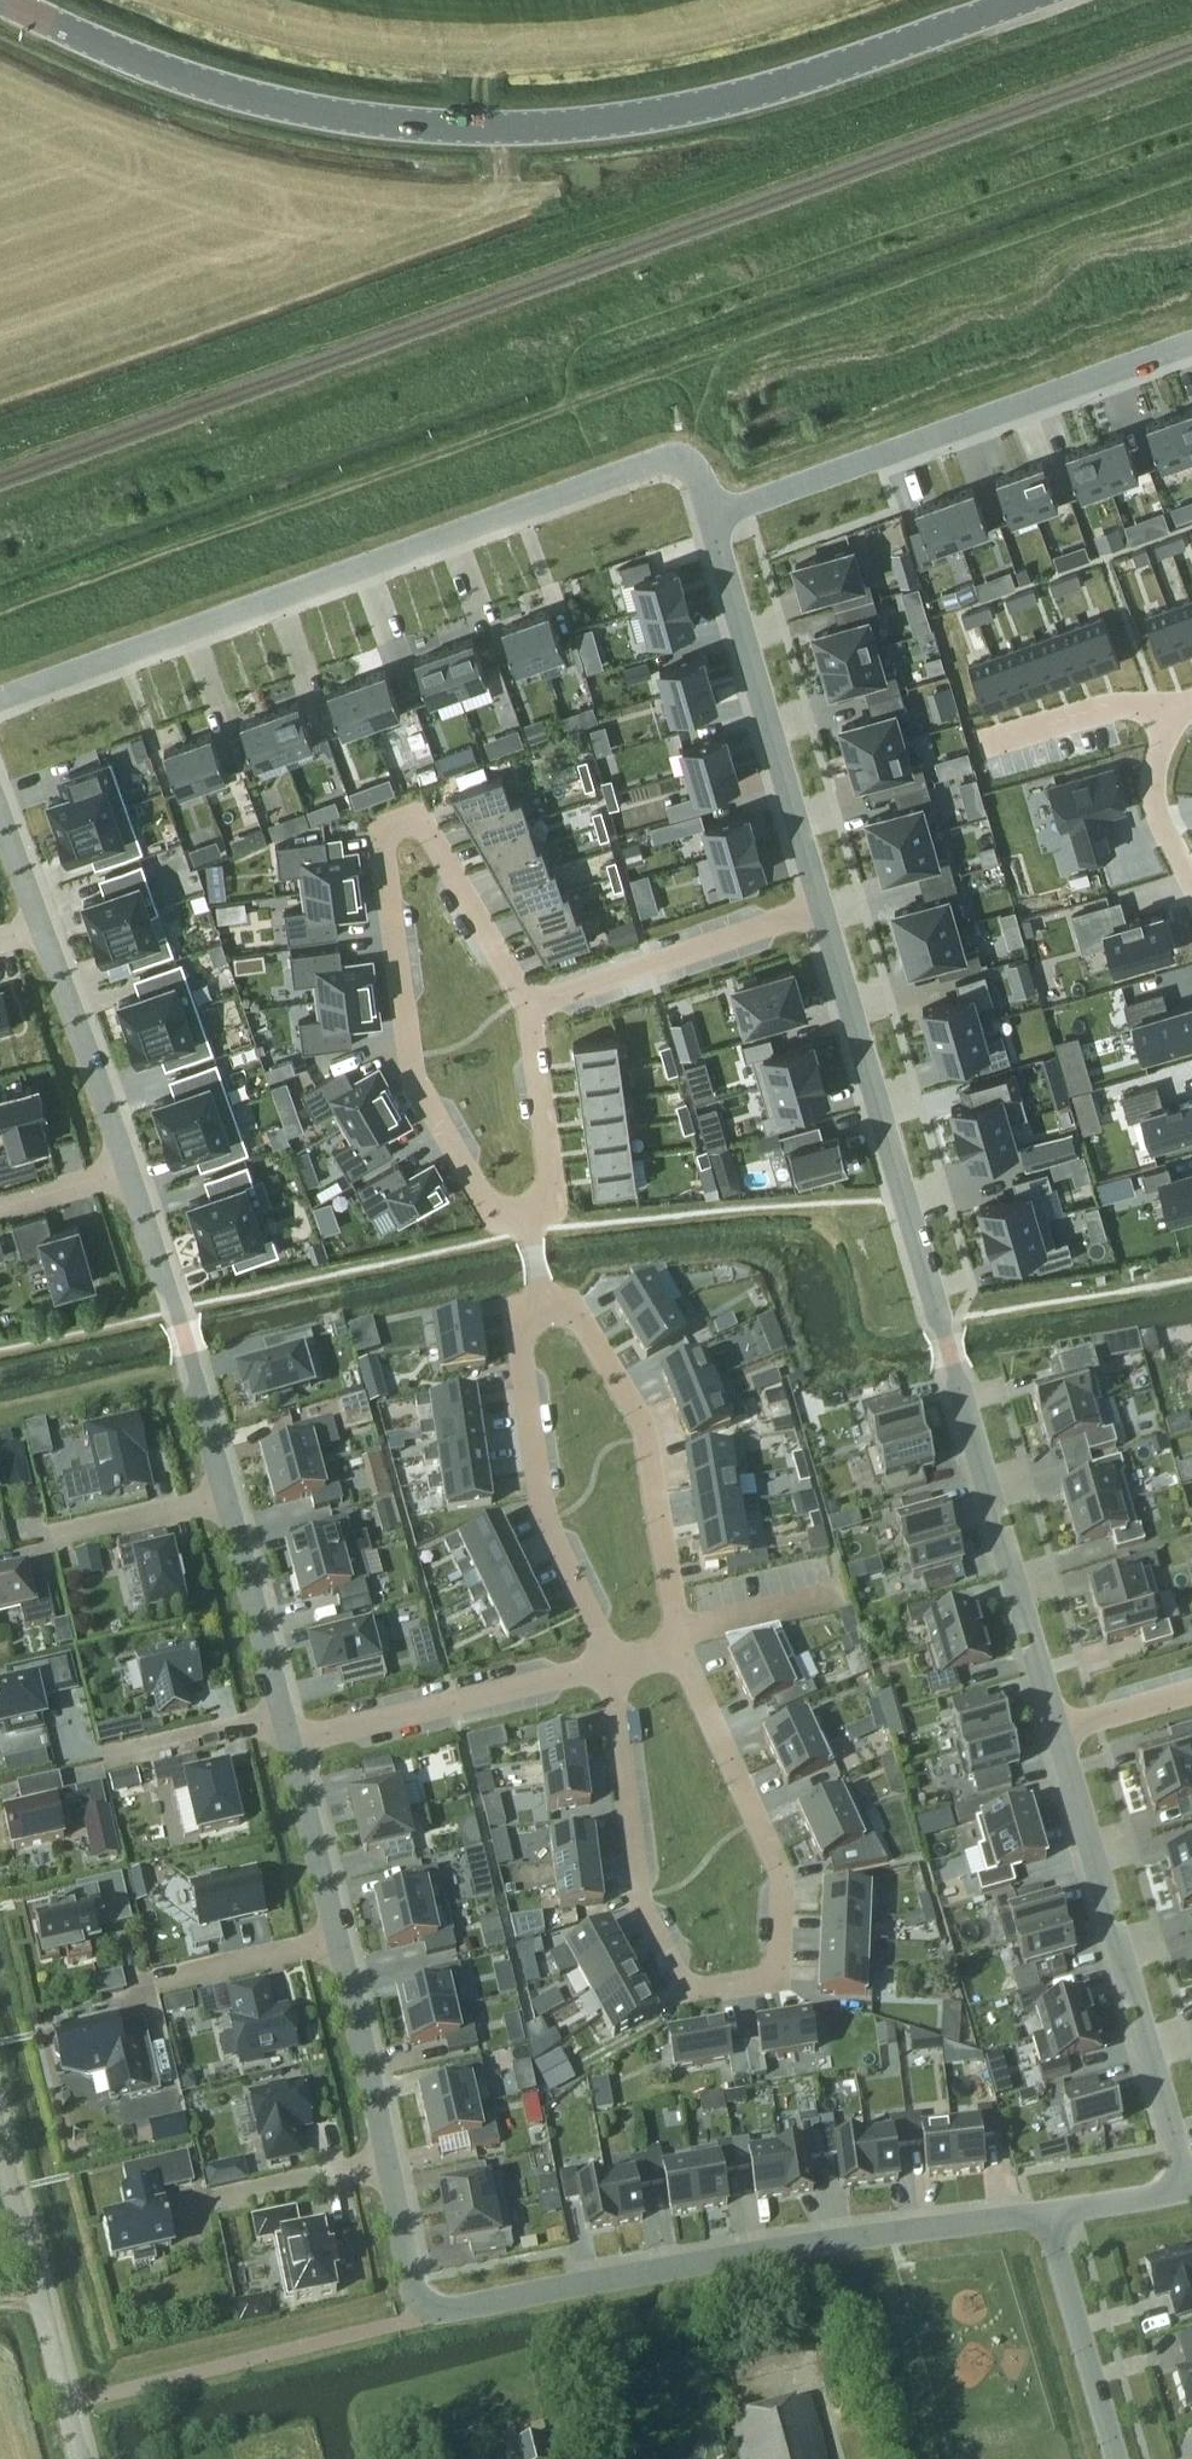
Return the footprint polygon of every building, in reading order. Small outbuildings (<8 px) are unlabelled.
[(1175,414),(1190,455),(1191,454),(1191,408),(1175,414)] [(1175,414),(1146,425),(1161,466),(1190,455),(1175,414)] [(1123,433),(1095,443),(1109,484),(1138,474),(1123,433)] [(1095,443),(1066,454),(1081,495),(1109,484),(1095,443)] [(1043,462),(1020,471),(1034,512),(1058,503),(1043,462)] [(1020,471),(996,479),(1011,520),(1034,512),(1020,471)] [(973,487),(945,498),(959,539),(988,528),(973,487)] [(923,528),(912,532),(921,566),(947,556),(943,545),(959,539),(945,498),(916,508),(923,528)] [(1184,502),(1171,507),(1177,523),(1191,518),(1184,502)] [(1080,554),(1094,551),(1087,522),(1073,525),(1080,554)] [(1119,526),(1095,534),(1101,552),(1125,544),(1119,526)] [(1182,534),(1168,539),(1173,551),(1186,546),(1182,535),(1182,534)] [(1168,539),(1155,544),(1159,556),(1173,551),(1168,539)] [(1146,547),(1133,552),(1133,553),(1137,564),(1150,559),(1146,548),(1146,547)] [(851,549),(795,565),(805,597),(824,592),(824,594),(838,590),(842,603),(872,594),(866,574),(859,576),(851,549)] [(1066,550),(1053,554),(1059,569),(1072,564),(1066,550)] [(648,558),(620,566),(625,583),(634,580),(643,610),(684,598),(676,568),(653,575),(648,558)] [(912,564),(895,569),(900,585),(917,580),(912,564)] [(1025,566),(1015,569),(1020,583),(1030,579),(1025,566)] [(1009,569),(998,573),(1003,589),(1015,585),(1009,569)] [(1077,573),(1063,578),(1068,589),(1081,584),(1077,573)] [(1063,578),(1050,583),(1054,594),(1068,589),(1063,578)] [(971,582),(960,586),(965,600),(976,596),(971,582)] [(917,585),(900,590),(903,601),(920,596),(917,585)] [(1033,589),(1019,594),(1023,605),(1037,600),(1033,589)] [(1019,594),(1006,599),(1010,610),(1023,605),(1019,594)] [(684,598),(643,610),(651,639),(693,627),(684,598)] [(834,628),(815,633),(823,661),(875,646),(868,620),(879,617),(873,599),(843,608),(847,621),(833,625),(834,628)] [(1168,608),(1185,654),(1186,653),(1191,651),(1191,604),(1190,600),(1168,608)] [(989,605),(975,610),(979,621),(993,616),(989,605)] [(1168,608),(1145,616),(1162,662),(1164,661),(1172,658),(1185,654),(1168,608)] [(975,610),(962,615),(966,626),(979,621),(975,610)] [(549,611),(525,619),(540,660),(564,652),(549,611)] [(1104,616),(1081,624),(1097,670),(1098,670),(1106,667),(1121,662),(1104,616)] [(927,617),(909,622),(912,632),(930,627),(927,617)] [(525,619),(502,628),(517,669),(540,660),(525,619)] [(1081,624),(1059,632),(1075,678),(1076,678),(1084,675),(1097,670),(1081,624)] [(591,628),(577,632),(582,651),(597,647),(591,628)] [(1059,632),(1037,640),(1053,686),(1054,686),(1062,683),(1075,678),(1059,632)] [(473,638),(444,649),(459,690),(487,679),(473,638)] [(1037,640),(1014,648),(1031,694),(1032,694),(1040,691),(1053,686),(1037,640)] [(875,646),(823,661),(831,689),(850,683),(851,686),(865,682),(868,695),(899,687),(893,668),(882,671),(875,646)] [(382,647),(355,656),(361,676),(389,667),(382,647)] [(1014,648),(992,656),(1009,702),(1010,702),(1018,699),(1031,694),(1014,648)] [(444,649),(415,659),(430,700),(459,690),(444,649)] [(941,655),(927,659),(931,672),(945,668),(941,655)] [(992,656),(969,665),(986,711),(988,710),(996,707),(1009,702),(992,656)] [(702,657),(660,669),(666,693),(708,681),(702,657)] [(648,661),(624,668),(628,682),(652,675),(648,661)] [(385,670),(356,681),(371,721),(400,711),(385,670)] [(356,681),(328,691),(342,732),(371,721),(356,681)] [(708,681),(666,693),(673,717),(715,705),(708,681)] [(861,720),(842,726),(850,754),(901,739),(894,714),(898,713),(905,711),(900,692),(870,701),(873,712),(874,714),(860,718),(861,720)] [(954,699),(938,703),(942,717),(958,713),(954,699)] [(298,702),(269,712),(284,753),(313,743),(298,702)] [(593,705),(576,711),(581,727),(599,720),(593,705)] [(269,712),(240,723),(255,764),(284,753),(269,712)] [(543,718),(524,725),(531,743),(550,736),(543,718)] [(519,728),(499,735),(505,752),(525,745),(519,728)] [(211,733),(187,742),(202,783),(226,774),(211,733)] [(724,735),(682,747),(689,771),(731,759),(724,735)] [(609,737),(594,741),(598,753),(612,749),(609,737)] [(901,739),(850,754),(858,782),(877,776),(877,779),(891,775),(895,788),(925,780),(920,761),(912,763),(908,764),(901,739)] [(187,742),(164,751),(179,791),(202,783),(187,742)] [(473,744),(438,757),(445,776),(480,763),(473,744)] [(968,749),(951,754),(956,771),(973,766),(968,749)] [(587,758),(578,761),(582,775),(591,772),(587,759),(587,758)] [(731,759),(689,771),(696,795),(738,783),(731,759)] [(62,796),(48,801),(58,829),(127,805),(111,760),(70,774),(56,779),(62,796)] [(433,765),(416,771),(421,784),(438,778),(433,765)] [(1115,767),(1052,785),(1064,826),(1073,824),(1082,858),(1116,849),(1106,814),(1126,808),(1115,767)] [(591,772),(582,775),(586,790),(595,787),(591,772)] [(456,790),(451,792),(464,815),(510,799),(502,774),(456,790)] [(977,777),(960,781),(964,798),(982,793),(977,777)] [(611,778),(602,781),(606,795),(615,792),(611,778)] [(383,780),(364,787),(370,804),(389,797),(383,780)] [(887,814),(869,819),(877,847),(928,832),(920,807),(932,804),(927,785),(897,794),(901,807),(887,811),(887,814)] [(615,792),(606,795),(610,809),(619,806),(615,792)] [(510,799),(464,815),(477,838),(529,821),(521,796),(510,799)] [(324,804),(307,810),(312,823),(329,817),(324,804)] [(127,805),(58,829),(68,858),(96,848),(102,865),(143,850),(127,805)] [(602,809),(592,812),(596,826),(606,823),(602,809)] [(305,811),(286,818),(291,833),(310,826),(305,811)] [(701,812),(673,820),(676,834),(705,826),(704,825),(704,824),(701,812)] [(746,813),(704,825),(705,826),(713,855),(755,843),(746,813)] [(529,821),(477,838),(490,861),(537,846),(537,845),(529,823),(530,822),(529,821)] [(606,823),(596,826),(600,840),(610,837),(606,823)] [(262,827),(243,833),(248,848),(267,842),(262,827)] [(928,832),(877,847),(884,875),(903,869),(904,872),(918,868),(922,882),(952,873),(947,854),(935,858),(928,832)] [(277,845),(275,845),(280,876),(299,873),(302,873),(305,891),(360,883),(358,869),(358,867),(359,867),(357,852),(334,855),(327,856),(325,838),(277,845)] [(637,841),(623,845),(626,854),(639,850),(637,841)] [(208,843),(190,849),(195,864),(213,857),(208,843)] [(755,843),(713,855),(721,884),(726,883),(727,884),(730,897),(754,890),(750,876),(763,872),(755,843)] [(537,846),(490,861),(504,884),(550,869),(550,868),(541,844),(537,845),(537,846)] [(616,859),(607,862),(611,876),(620,873),(616,859)] [(111,891),(84,901),(94,930),(158,907),(142,862),(105,875),(111,891)] [(221,863),(206,865),(207,877),(222,876),(221,863)] [(550,869),(504,884),(517,907),(563,892),(563,891),(555,867),(550,868),(550,869)] [(620,873),(611,876),(615,890),(625,888),(620,873)] [(647,875),(631,880),(635,893),(651,889),(647,875)] [(914,906),(895,912),(903,940),(954,925),(947,900),(958,896),(953,878),(923,886),(926,898),(927,900),(913,904),(914,906)] [(303,909),(284,911),(288,942),(338,936),(336,921),(336,918),(342,918),(365,915),(363,899),(362,899),(362,898),(360,883),(305,891),(307,908),(303,909)] [(563,892),(517,907),(530,930),(576,915),(576,914),(568,890),(563,891),(563,892)] [(1120,900),(1073,913),(1083,949),(1108,942),(1115,966),(1173,950),(1163,913),(1126,924),(1120,900)] [(226,903),(216,905),(218,920),(228,918),(226,903)] [(158,907),(94,930),(104,958),(131,949),(137,965),(173,952),(158,907)] [(576,915),(530,930),(544,955),(590,940),(581,913),(576,914),(576,915)] [(633,919),(619,924),(626,942),(638,937),(639,937),(633,919)] [(954,925),(903,940),(911,967),(930,962),(930,965),(944,961),(948,973),(981,964),(976,946),(961,950),(954,925)] [(340,947),(290,954),(294,985),(313,982),(316,982),(319,1000),(374,992),(372,977),(372,976),(373,976),(371,960),(348,964),(342,965),(342,962),(340,947)] [(252,954),(234,957),(236,972),(254,969),(252,954)] [(1027,957),(1008,963),(1012,977),(1031,972),(1027,957)] [(146,992),(119,1001),(129,1030),(197,1006),(182,961),(140,975),(146,992)] [(739,986),(734,987),(746,1027),(803,1010),(792,970),(757,980),(756,975),(737,980),(739,986)] [(960,997),(923,1008),(931,1036),(980,1022),(975,1006),(978,1005),(993,1001),(985,973),(971,977),(956,982),(959,995),(960,997)] [(13,1026),(3,990),(0,990),(0,1029),(13,1026)] [(318,1018),(299,1020),(303,1051),(353,1045),(351,1030),(350,1027),(356,1026),(356,1027),(380,1024),(378,1008),(377,1008),(376,1007),(374,992),(319,1000),(321,1017),(318,1018)] [(1127,1002),(1133,1023),(1135,1022),(1144,1054),(1191,1040),(1191,1004),(1163,1012),(1157,994),(1127,1002)] [(197,1006),(129,1030),(139,1058),(166,1049),(172,1065),(213,1051),(197,1006)] [(980,1022),(931,1036),(939,1064),(976,1053),(977,1055),(980,1066),(981,1068),(1010,1060),(1002,1032),(987,1036),(984,1037),(980,1022)] [(770,1036),(741,1044),(746,1060),(752,1058),(760,1086),(820,1069),(812,1041),(775,1051),(774,1049),(770,1036)] [(617,1037),(573,1042),(577,1073),(621,1067),(617,1037)] [(677,1046),(681,1058),(701,1052),(698,1040),(677,1046)] [(668,1043),(658,1046),(662,1060),(672,1057),(668,1043)] [(1056,1053),(1041,1058),(1047,1078),(1062,1073),(1056,1053)] [(672,1057),(662,1060),(666,1074),(676,1071),(672,1057)] [(181,1092),(154,1102),(164,1130),(232,1106),(217,1061),(175,1076),(181,1092)] [(621,1067),(577,1073),(581,1102),(625,1096),(621,1067)] [(344,1068),(301,1093),(316,1120),(333,1111),(336,1109),(344,1122),(392,1095),(386,1084),(386,1083),(386,1082),(379,1068),(358,1080),(359,1080),(353,1083),(352,1081),(344,1068)] [(820,1069),(760,1086),(768,1113),(761,1115),(766,1131),(795,1123),(791,1109),(791,1107),(828,1097),(820,1069)] [(975,1100),(951,1107),(959,1135),(1008,1121),(1027,1115),(1015,1071),(970,1084),(975,1100)] [(285,1081),(271,1086),(276,1101),(290,1096),(285,1081)] [(1122,1094),(1129,1119),(1143,1115),(1153,1147),(1191,1136),(1191,1098),(1165,1106),(1158,1083),(1122,1094)] [(0,1151),(0,1179),(36,1169),(31,1148),(48,1143),(40,1112),(44,1110),(37,1084),(0,1094),(0,1111),(11,1148),(0,1151)] [(709,1085),(691,1090),(693,1100),(712,1094),(709,1085)] [(351,1142),(334,1151),(350,1178),(393,1153),(386,1140),(384,1138),(390,1135),(410,1124),(402,1110),(401,1110),(401,1109),(392,1095),(344,1122),(354,1140),(351,1142)] [(625,1096),(581,1102),(585,1131),(629,1125),(625,1096)] [(685,1100),(675,1103),(679,1117),(689,1114),(685,1100)] [(232,1106),(164,1130),(174,1159),(201,1149),(207,1166),(248,1151),(232,1106)] [(689,1114),(679,1117),(683,1131),(693,1128),(689,1114)] [(1008,1121),(959,1135),(967,1163),(1016,1149),(1008,1121)] [(819,1124),(779,1135),(793,1181),(848,1165),(839,1134),(823,1138),(819,1124)] [(629,1125),(585,1131),(589,1160),(632,1155),(629,1125)] [(1072,1130),(1022,1145),(1028,1166),(1078,1151),(1072,1130)] [(720,1133),(705,1138),(709,1150),(723,1146),(720,1133)] [(700,1151),(695,1152),(700,1166),(710,1163),(706,1149),(700,1151)] [(308,1151),(295,1155),(299,1168),(312,1164),(308,1151)] [(632,1155),(589,1160),(593,1191),(637,1185),(632,1155)] [(217,1192),(189,1202),(199,1231),(254,1211),(245,1184),(254,1181),(247,1163),(211,1176),(217,1192)] [(399,1163),(355,1188),(371,1215),(387,1206),(391,1204),(401,1222),(419,1212),(449,1194),(440,1179),(440,1178),(441,1178),(433,1164),(413,1175),(412,1177),(408,1179),(406,1176),(399,1163)] [(1142,1172),(1146,1188),(1158,1184),(1160,1184),(1171,1223),(1191,1217),(1191,1173),(1172,1179),(1171,1176),(1168,1165),(1142,1172)] [(1017,1195),(980,1206),(988,1234),(1048,1217),(1040,1190),(1052,1186),(1047,1170),(1012,1180),(1016,1193),(1017,1195)] [(1110,1177),(1096,1181),(1102,1199),(1115,1195),(1110,1177)] [(739,1178),(720,1183),(724,1195),(742,1189),(739,1178)] [(327,1202),(314,1207),(319,1221),(332,1216),(327,1202)] [(1098,1204),(1084,1208),(1087,1218),(1101,1214),(1098,1204)] [(254,1211),(199,1231),(209,1259),(236,1249),(242,1266),(279,1253),(273,1235),(264,1238),(254,1211)] [(46,1215),(13,1224),(22,1255),(44,1249),(56,1292),(93,1281),(88,1261),(84,1246),(83,1246),(78,1226),(51,1233),(46,1215)] [(1048,1217),(988,1234),(996,1262),(1033,1251),(1034,1253),(1038,1269),(1073,1259),(1067,1240),(1055,1243),(1048,1217)] [(653,1282),(616,1304),(631,1331),(669,1309),(653,1282)] [(669,1309),(631,1331),(647,1357),(684,1335),(669,1309)] [(733,1315),(715,1323),(720,1335),(738,1326),(733,1315)] [(478,1317),(435,1323),(439,1348),(482,1342),(478,1317)] [(344,1322),(330,1326),(335,1342),(349,1338),(344,1322)] [(289,1356),(238,1371),(244,1390),(249,1388),(253,1402),(311,1385),(302,1354),(316,1350),(311,1334),(285,1342),(289,1356)] [(374,1334),(355,1340),(359,1354),(378,1348),(374,1334)] [(1104,1339),(1093,1341),(1096,1349),(1098,1355),(1099,1362),(1110,1360),(1107,1347),(1104,1339)] [(482,1342),(439,1348),(442,1373),(485,1366),(482,1342)] [(1068,1383),(1034,1392),(1042,1420),(1097,1404),(1097,1405),(1102,1404),(1095,1377),(1103,1375),(1099,1362),(1098,1355),(1063,1365),(1068,1383)] [(704,1357),(663,1373),(672,1396),(713,1380),(704,1357)] [(375,1359),(360,1363),(363,1373),(378,1369),(375,1359)] [(777,1370),(764,1375),(768,1387),(782,1382),(777,1370)] [(713,1380),(672,1396),(681,1418),(722,1402),(713,1380)] [(383,1389),(369,1393),(372,1403),(386,1399),(383,1389)] [(432,1396),(416,1398),(417,1411),(433,1408),(435,1423),(435,1427),(479,1421),(475,1393),(433,1399),(432,1396)] [(901,1394),(861,1406),(866,1421),(868,1421),(875,1444),(876,1449),(925,1435),(917,1406),(905,1409),(901,1394)] [(365,1395),(338,1403),(342,1418),(369,1410),(365,1395)] [(722,1402),(681,1418),(690,1442),(731,1425),(722,1402)] [(1097,1404),(1042,1420),(1049,1447),(1085,1437),(1089,1453),(1118,1445),(1113,1429),(1104,1432),(1097,1405),(1097,1404)] [(297,1443),(262,1452),(269,1478),(318,1465),(319,1466),(328,1463),(324,1449),(340,1445),(333,1418),(293,1429),(297,1443)] [(101,1479),(80,1484),(84,1500),(105,1495),(105,1498),(115,1496),(116,1497),(120,1496),(120,1495),(147,1488),(139,1453),(144,1452),(137,1419),(90,1429),(101,1479)] [(45,1420),(26,1424),(26,1425),(30,1440),(48,1436),(45,1421),(45,1420)] [(435,1423),(420,1425),(422,1438),(437,1436),(439,1450),(440,1455),(483,1448),(479,1421),(435,1427),(435,1423)] [(876,1449),(865,1452),(874,1483),(883,1481),(887,1496),(927,1484),(923,1470),(934,1466),(925,1435),(876,1449)] [(439,1450),(424,1452),(426,1465),(441,1463),(443,1477),(444,1483),(487,1476),(483,1448),(440,1455),(439,1450)] [(9,1487),(10,1490),(29,1486),(20,1449),(2,1453),(2,1457),(0,1457),(0,1489),(9,1487)] [(730,1449),(687,1456),(692,1487),(735,1480),(730,1449)] [(801,1453),(792,1456),(796,1470),(806,1467),(801,1453)] [(1096,1480),(1062,1490),(1070,1518),(1130,1500),(1124,1479),(1122,1474),(1125,1474),(1121,1457),(1092,1465),(1096,1480)] [(318,1465),(269,1478),(276,1504),(311,1495),(315,1509),(343,1501),(339,1485),(325,1489),(319,1466),(318,1465)] [(806,1467),(796,1470),(800,1484),(810,1481),(806,1467)] [(375,1472),(380,1496),(398,1493),(393,1468),(375,1472)] [(443,1477),(428,1480),(430,1492),(445,1490),(448,1511),(491,1504),(487,1476),(444,1483),(443,1477)] [(735,1480),(692,1487),(696,1510),(739,1503),(735,1480)] [(900,1520),(897,1521),(905,1550),(954,1536),(946,1507),(934,1510),(930,1495),(902,1504),(905,1517),(906,1518),(900,1520)] [(840,1500),(827,1504),(830,1517),(843,1513),(840,1500)] [(1130,1500),(1070,1518),(1077,1545),(1112,1535),(1117,1550),(1145,1541),(1140,1525),(1138,1526),(1130,1500)] [(391,1501),(375,1505),(379,1517),(394,1513),(391,1501)] [(739,1503),(696,1510),(700,1534),(743,1526),(739,1503)] [(819,1514),(809,1516),(814,1530),(823,1527),(819,1514)] [(322,1538),(287,1548),(294,1574),(344,1560),(363,1555),(373,1553),(367,1532),(353,1536),(348,1516),(319,1524),(322,1538)] [(838,1518),(829,1520),(833,1534),(842,1532),(838,1518)] [(460,1535),(445,1543),(450,1554),(464,1547),(470,1561),(472,1564),(512,1545),(500,1520),(461,1539),(460,1536),(460,1535)] [(743,1526),(700,1534),(705,1564),(726,1561),(728,1574),(769,1564),(767,1553),(748,1556),(743,1526)] [(145,1536),(117,1542),(123,1571),(137,1568),(140,1578),(148,1612),(185,1604),(180,1583),(180,1581),(177,1570),(177,1568),(172,1547),(162,1550),(158,1550),(149,1552),(145,1536)] [(954,1536),(905,1550),(913,1579),(922,1576),(925,1586),(927,1591),(955,1583),(951,1568),(962,1565),(954,1536)] [(470,1561),(457,1567),(461,1578),(475,1571),(482,1586),(484,1590),(524,1571),(512,1545),(472,1564),(470,1561)] [(98,1546),(76,1551),(82,1578),(104,1573),(98,1546)] [(344,1560),(294,1574),(301,1600),(336,1590),(340,1604),(369,1597),(365,1581),(369,1580),(363,1555),(344,1560)] [(1122,1578),(1090,1588),(1098,1615),(1158,1598),(1150,1571),(1157,1569),(1153,1555),(1123,1564),(1126,1577),(1122,1578)] [(862,1563),(848,1567),(852,1580),(866,1576),(862,1563)] [(0,1574),(0,1613),(21,1608),(25,1628),(56,1621),(48,1586),(31,1589),(26,1568),(0,1574)] [(482,1586),(469,1592),(474,1604),(488,1597),(494,1610),(497,1615),(536,1596),(524,1571),(484,1590),(482,1586)] [(494,1610),(480,1617),(486,1628),(500,1622),(509,1640),(549,1621),(536,1596),(497,1615),(494,1610)] [(1158,1598),(1098,1615),(1106,1643),(1140,1633),(1145,1648),(1173,1639),(1168,1623),(1166,1624),(1158,1598)] [(935,1601),(907,1609),(912,1626),(925,1622),(928,1631),(932,1647),(933,1648),(982,1634),(981,1630),(974,1606),(940,1616),(935,1601)] [(734,1657),(730,1659),(741,1684),(794,1660),(783,1635),(779,1626),(778,1625),(744,1633),(752,1649),(734,1657)] [(370,1627),(311,1642),(320,1675),(345,1668),(350,1687),(387,1677),(382,1657),(377,1658),(370,1627)] [(430,1630),(410,1635),(421,1673),(440,1668),(430,1630)] [(859,1634),(849,1636),(853,1651),(863,1648),(859,1634)] [(935,1675),(926,1677),(931,1694),(960,1686),(955,1671),(990,1661),(982,1634),(933,1648),(932,1647),(927,1648),(935,1675)] [(193,1644),(136,1657),(145,1695),(155,1692),(160,1714),(188,1707),(184,1686),(201,1682),(193,1644)] [(794,1660),(741,1684),(752,1709),(772,1700),(777,1713),(817,1694),(812,1682),(806,1685),(805,1684),(795,1661),(794,1660)] [(0,1688),(0,1726),(6,1724),(8,1733),(25,1729),(23,1720),(44,1716),(39,1696),(57,1692),(49,1662),(8,1671),(12,1685),(0,1688)] [(986,1691),(952,1701),(956,1716),(953,1717),(961,1746),(961,1747),(1011,1733),(1002,1703),(990,1706),(986,1691)] [(879,1700),(869,1704),(877,1731),(888,1728),(883,1714),(879,1700)] [(806,1716),(764,1735),(776,1760),(817,1741),(806,1716)] [(141,1717),(122,1721),(126,1738),(144,1733),(141,1717)] [(1138,1757),(1146,1784),(1191,1771),(1191,1725),(1169,1732),(1173,1747),(1138,1757)] [(507,1746),(503,1729),(467,1738),(471,1754),(487,1751),(507,1746)] [(581,1731),(538,1737),(541,1761),(584,1755),(581,1731)] [(961,1746),(956,1748),(965,1779),(973,1777),(978,1792),(1012,1782),(1008,1767),(1019,1763),(1011,1733),(961,1747),(961,1746)] [(817,1741),(776,1760),(787,1785),(829,1766),(834,1763),(823,1738),(817,1741)] [(458,1746),(433,1752),(439,1773),(464,1767),(458,1746)] [(46,1750),(5,1760),(8,1775),(50,1765),(46,1750)] [(584,1755),(541,1761),(544,1785),(587,1780),(584,1755)] [(894,1755),(881,1758),(886,1775),(899,1771),(894,1755)] [(196,1757),(154,1767),(158,1785),(172,1782),(175,1794),(189,1791),(199,1833),(241,1824),(228,1767),(200,1774),(196,1757)] [(138,1770),(110,1776),(114,1793),(142,1786),(138,1770)] [(368,1792),(351,1796),(358,1824),(405,1812),(394,1770),(364,1777),(368,1792)] [(492,1771),(476,1775),(481,1795),(496,1791),(492,1771)] [(1146,1784),(1154,1812),(1189,1802),(1191,1812),(1191,1771),(1146,1784)] [(21,1801),(2,1805),(12,1849),(64,1837),(62,1828),(61,1823),(70,1821),(60,1774),(17,1783),(21,1801)] [(587,1780),(544,1785),(547,1810),(591,1804),(587,1780)] [(852,1787),(799,1811),(810,1836),(863,1812),(852,1787)] [(500,1795),(483,1800),(487,1815),(504,1811),(500,1795)] [(992,1798),(958,1808),(962,1823),(976,1819),(984,1846),(984,1847),(1039,1831),(1031,1803),(1000,1812),(996,1813),(992,1798)] [(110,1821),(107,1807),(88,1811),(91,1825),(110,1821)] [(951,1809),(918,1818),(924,1838),(956,1828),(951,1809)] [(405,1812),(358,1824),(365,1852),(382,1847),(385,1862),(415,1854),(405,1812)] [(863,1812),(810,1836),(821,1860),(875,1836),(863,1812)] [(507,1829),(491,1833),(496,1853),(511,1849),(507,1829)] [(594,1831),(551,1836),(554,1861),(597,1855),(594,1831)] [(986,1874),(977,1876),(982,1893),(1016,1883),(1012,1868),(1047,1858),(1039,1831),(984,1847),(984,1846),(978,1847),(986,1874)] [(1166,1854),(1174,1882),(1191,1877),(1191,1847),(1166,1854)] [(597,1855),(554,1861),(557,1885),(600,1880),(597,1855)] [(411,1888),(376,1896),(382,1922),(436,1910),(435,1909),(430,1885),(444,1881),(441,1866),(408,1873),(411,1888)] [(130,1870),(129,1870),(132,1880),(143,1878),(140,1867),(130,1870)] [(201,1927),(189,1929),(193,1948),(223,1941),(219,1924),(265,1913),(255,1870),(218,1878),(217,1872),(198,1877),(200,1882),(191,1884),(201,1927)] [(51,1918),(36,1921),(44,1958),(66,1953),(68,1963),(92,1957),(89,1942),(99,1939),(95,1922),(108,1919),(109,1924),(130,1919),(120,1877),(91,1883),(93,1895),(52,1905),(54,1913),(50,1914),(51,1918)] [(1174,1882),(1182,1909),(1191,1906),(1191,1877),(1174,1882)] [(472,1883),(469,1884),(473,1901),(495,1896),(490,1878),(472,1883)] [(600,1880),(557,1885),(560,1910),(603,1904),(600,1880)] [(1014,1894),(993,1900),(998,1914),(1006,1944),(1017,1941),(1017,1940),(1066,1926),(1058,1897),(1046,1900),(1042,1886),(1014,1894)] [(824,1887),(823,1914),(873,1916),(873,1917),(881,1918),(882,1889),(824,1887)] [(928,1895),(918,1898),(922,1912),(932,1909),(928,1895)] [(436,1910),(382,1922),(388,1948),(424,1940),(427,1954),(456,1948),(453,1933),(454,1933),(448,1906),(435,1909),(436,1910)] [(932,1909),(922,1912),(926,1926),(936,1923),(932,1909)] [(545,1931),(543,1913),(510,1917),(516,1941),(545,1931)] [(823,1914),(822,1940),(872,1942),(873,1917),(873,1916),(823,1914)] [(609,1924),(566,1947),(579,1969),(621,1946),(609,1924)] [(1066,1926),(1017,1940),(1017,1941),(1025,1969),(1035,1966),(1039,1981),(1067,1973),(1063,1958),(1075,1955),(1066,1926)] [(503,1933),(485,1937),(487,1948),(506,1943),(503,1933)] [(534,1940),(517,1944),(524,1972),(540,1968),(534,1940)] [(822,1940),(821,1967),(870,1969),(872,1942),(822,1940)] [(621,1946),(579,1969),(591,1992),(633,1969),(621,1946)] [(952,1954),(942,1957),(946,1971),(956,1969),(952,1954)] [(434,1985),(398,1993),(404,2020),(464,2006),(458,1980),(463,1979),(460,1964),(431,1971),(434,1985)] [(100,1975),(104,1993),(133,1985),(128,1967),(100,1975)] [(821,1967),(820,1993),(869,1996),(870,1969),(821,1967)] [(633,1969),(591,1992),(603,2014),(645,1991),(633,1969)] [(956,1969),(946,1971),(950,1986),(960,1983),(956,1969)] [(515,1980),(498,1984),(501,1996),(518,1992),(515,1980)] [(239,2020),(232,2022),(241,2064),(263,2059),(261,2055),(297,2046),(288,2009),(276,2012),(270,2008),(265,1985),(232,1992),(239,2020)] [(1047,1989),(1018,1997),(1022,2014),(1037,2010),(1044,2034),(1044,2035),(1094,2021),(1086,1994),(1051,2004),(1047,1989)] [(645,1991),(603,2014),(615,2037),(657,2014),(645,1991)] [(183,1995),(164,2000),(168,2014),(187,2010),(183,1995)] [(545,1996),(533,2003),(540,2018),(553,2011),(545,1996)] [(944,2003),(944,2018),(962,2019),(963,2004),(944,2003)] [(464,2006),(404,2020),(410,2046),(446,2038),(449,2052),(478,2045),(472,2017),(467,2018),(464,2006)] [(760,2041),(745,2044),(750,2074),(751,2077),(767,2074),(764,2058),(816,2049),(810,2016),(757,2025),(760,2041)] [(56,2041),(54,2045),(56,2056),(60,2058),(60,2060),(61,2060),(63,2070),(82,2066),(84,2073),(88,2076),(106,2072),(111,2096),(131,2091),(132,2096),(159,2090),(148,2043),(123,2049),(116,2021),(97,2025),(96,2023),(77,2028),(78,2030),(55,2035),(56,2041)] [(1044,2034),(1033,2037),(1041,2064),(1038,2065),(1043,2082),(1071,2073),(1067,2059),(1101,2049),(1094,2021),(1044,2035),(1044,2034)] [(546,2050),(570,2035),(562,2022),(538,2038),(546,2050)] [(895,2024),(878,2026),(881,2048),(898,2045),(895,2024)] [(725,2026),(669,2036),(675,2069),(730,2060),(733,2077),(750,2074),(745,2044),(729,2047),(725,2026)] [(523,2034),(508,2038),(510,2045),(525,2042),(523,2034)] [(941,2039),(926,2034),(928,2053),(943,2051),(941,2039)] [(561,2052),(536,2065),(549,2090),(574,2077),(561,2052)] [(456,2083),(420,2091),(426,2117),(476,2106),(471,2081),(485,2078),(482,2062),(452,2069),(456,2083)] [(1097,2078),(1063,2088),(1067,2102),(1064,2103),(1073,2135),(1122,2121),(1113,2089),(1102,2093),(1097,2078)] [(303,2086),(251,2097),(259,2135),(262,2134),(268,2162),(303,2155),(297,2127),(311,2124),(303,2086)] [(611,2092),(596,2095),(599,2111),(614,2108),(611,2092)] [(476,2106),(426,2117),(432,2143),(467,2135),(471,2150),(500,2143),(494,2114),(479,2118),(476,2106)] [(979,2122),(951,2125),(956,2172),(985,2169),(981,2137),(995,2135),(991,2106),(977,2108),(979,2122)] [(184,2114),(167,2118),(172,2141),(189,2137),(184,2114)] [(921,2114),(906,2116),(909,2145),(924,2143),(928,2175),(956,2172),(951,2125),(923,2128),(921,2114)] [(865,2136),(864,2136),(871,2183),(899,2179),(895,2147),(909,2145),(906,2116),(891,2118),(892,2132),(865,2136)] [(835,2126),(819,2128),(823,2157),(838,2155),(842,2186),(871,2183),(864,2136),(865,2136),(865,2130),(836,2134),(835,2126)] [(785,2148),(778,2149),(785,2195),(814,2191),(809,2159),(823,2157),(819,2128),(804,2130),(807,2145),(796,2146),(785,2148)] [(533,2129),(504,2136),(507,2150),(537,2144),(533,2129)] [(748,2139),(733,2141),(738,2170),(752,2168),(757,2199),(785,2195),(778,2149),(767,2151),(750,2153),(748,2139)] [(720,2158),(692,2162),(700,2209),(728,2204),(723,2173),(738,2170),(733,2141),(717,2144),(720,2158)] [(1070,2147),(1055,2151),(1057,2159),(1072,2156),(1070,2147)] [(662,2153),(646,2156),(652,2185),(666,2182),(672,2214),(700,2209),(692,2162),(664,2167),(662,2153)] [(128,2214),(105,2220),(114,2258),(134,2254),(136,2264),(155,2260),(153,2249),(173,2245),(164,2206),(163,2207),(159,2190),(193,2182),(186,2154),(125,2168),(130,2187),(122,2188),(128,2214)] [(607,2178),(606,2179),(615,2225),(643,2219),(637,2188),(652,2185),(646,2156),(629,2160),(632,2174),(607,2178)] [(233,2161),(206,2167),(211,2188),(237,2182),(233,2161)] [(458,2184),(441,2188),(447,2216),(505,2204),(500,2176),(488,2178),(485,2164),(455,2170),(458,2184)] [(576,2170),(560,2173),(566,2202),(581,2199),(587,2230),(615,2225),(606,2179),(607,2178),(606,2173),(577,2178),(576,2170)] [(505,2204),(447,2216),(452,2244),(469,2241),(472,2255),(514,2247),(505,2204)] [(296,2209),(253,2218),(258,2241),(282,2236),(295,2300),(337,2292),(333,2270),(338,2269),(333,2246),(328,2247),(324,2226),(300,2231),(296,2209)] [(537,2237),(521,2240),(523,2252),(539,2249),(537,2237)] [(1176,2300),(1173,2301),(1177,2316),(1191,2312),(1191,2249),(1146,2262),(1156,2296),(1174,2291),(1176,2300)] [(268,2294),(236,2300),(241,2323),(272,2316),(268,2294)] [(1177,2371),(1187,2406),(1191,2405),(1191,2337),(1181,2340),(1186,2358),(1189,2358),(1191,2367),(1177,2371)] [(811,2400),(730,2422),(740,2458),(827,2458),(811,2400)] [(543,2434),(518,2440),(522,2458),(549,2458),(543,2434)]
